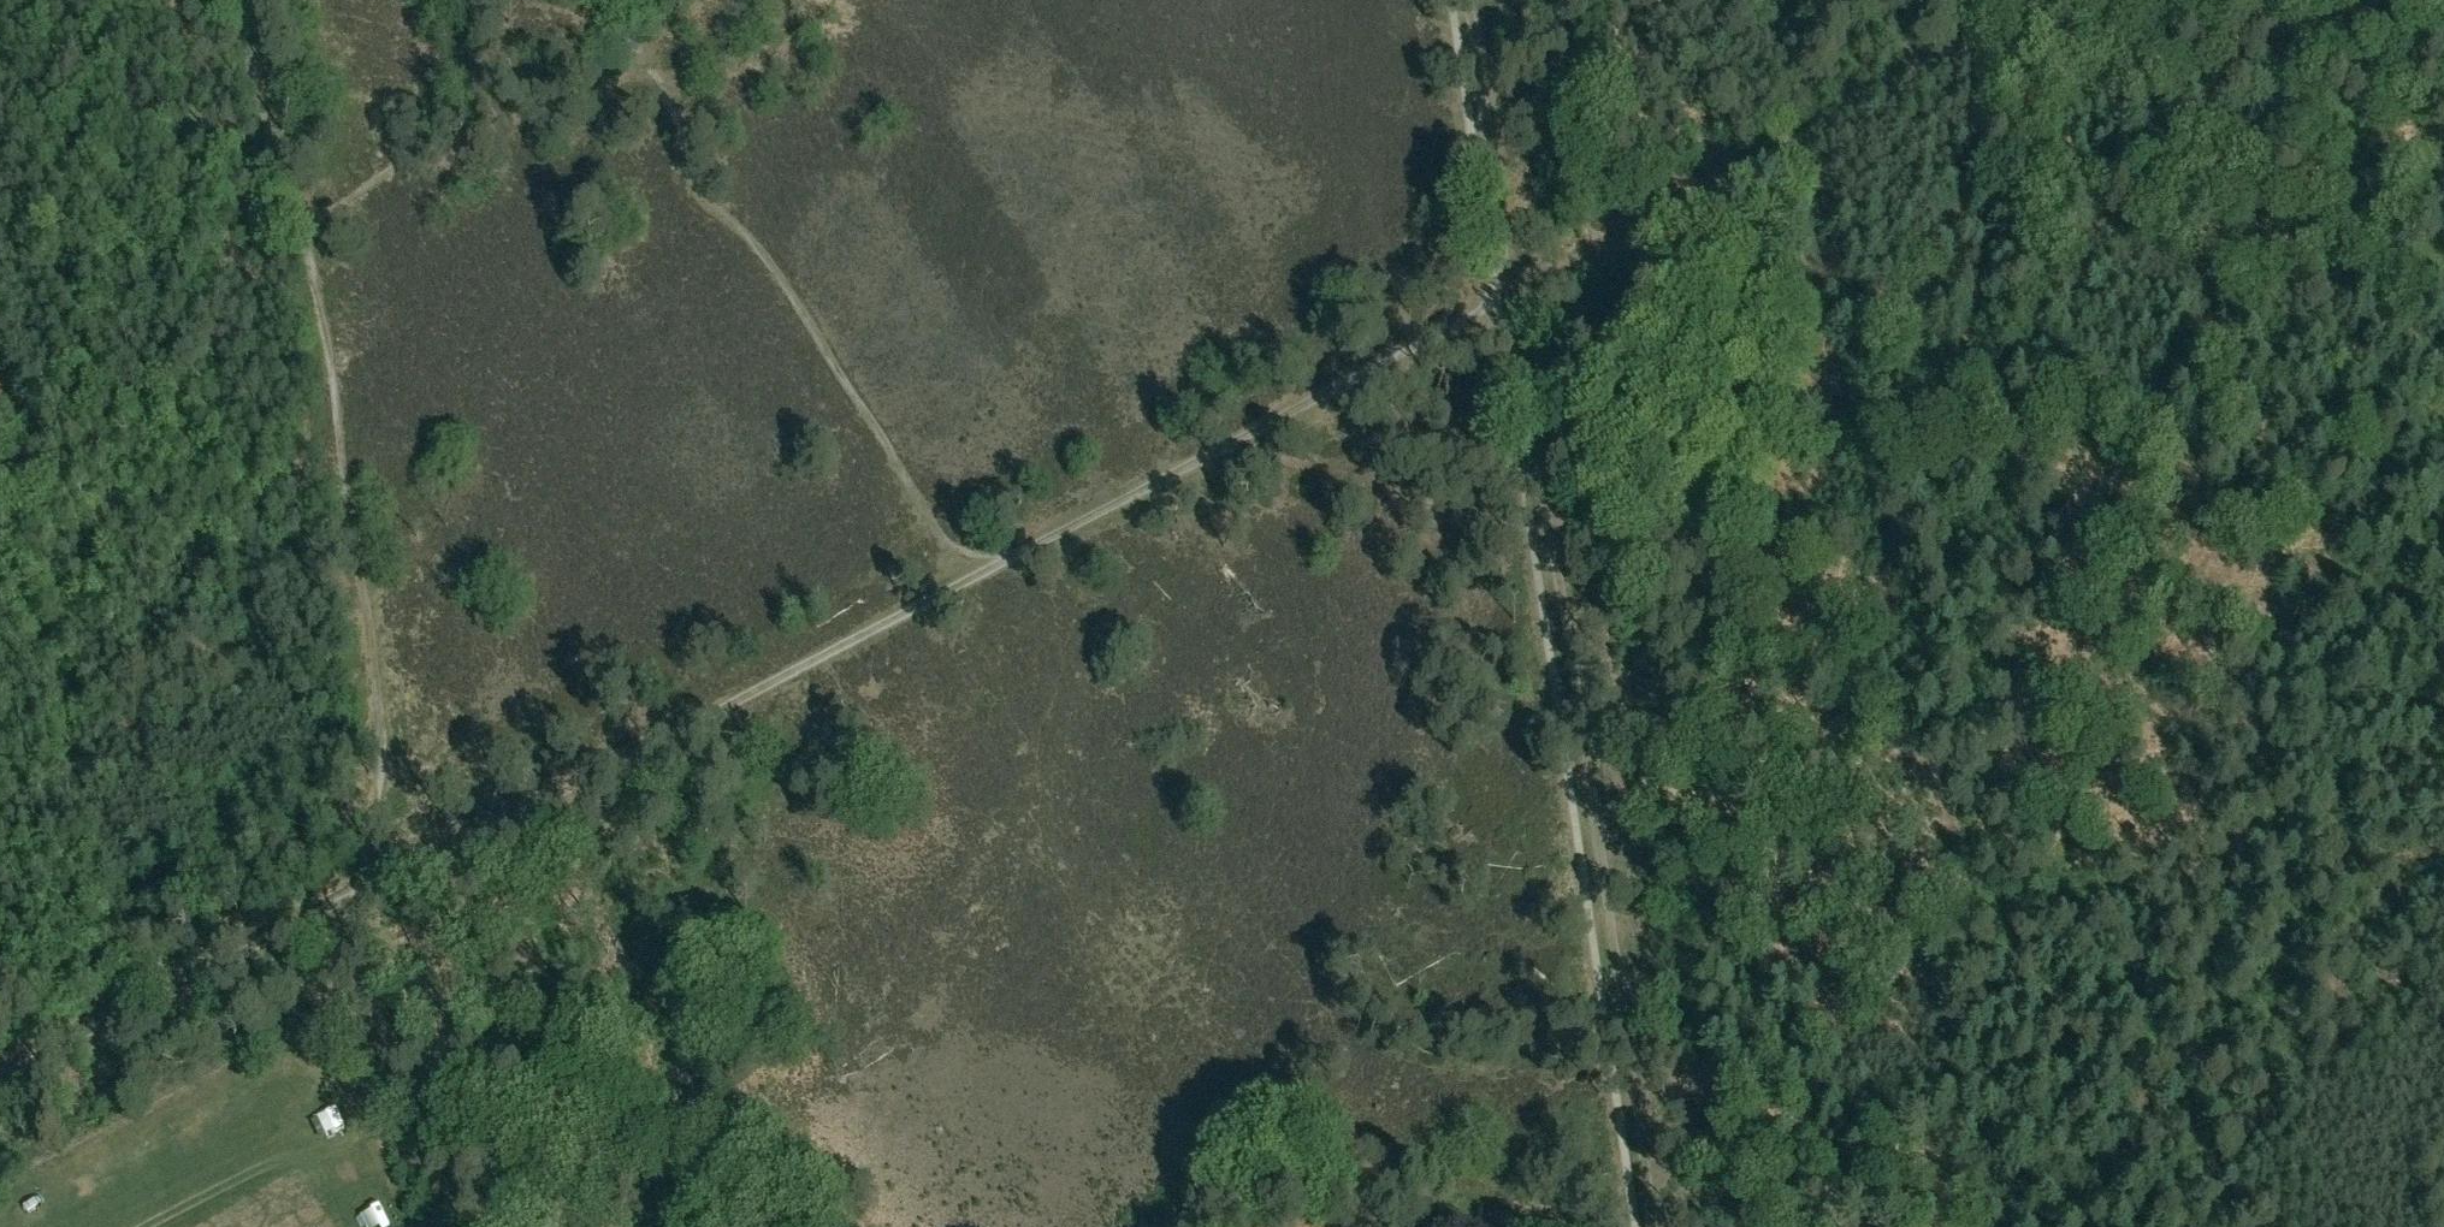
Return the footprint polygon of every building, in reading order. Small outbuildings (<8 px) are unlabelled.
[(1316,1226),(1336,1226),(1326,1217),(1316,1226)]
